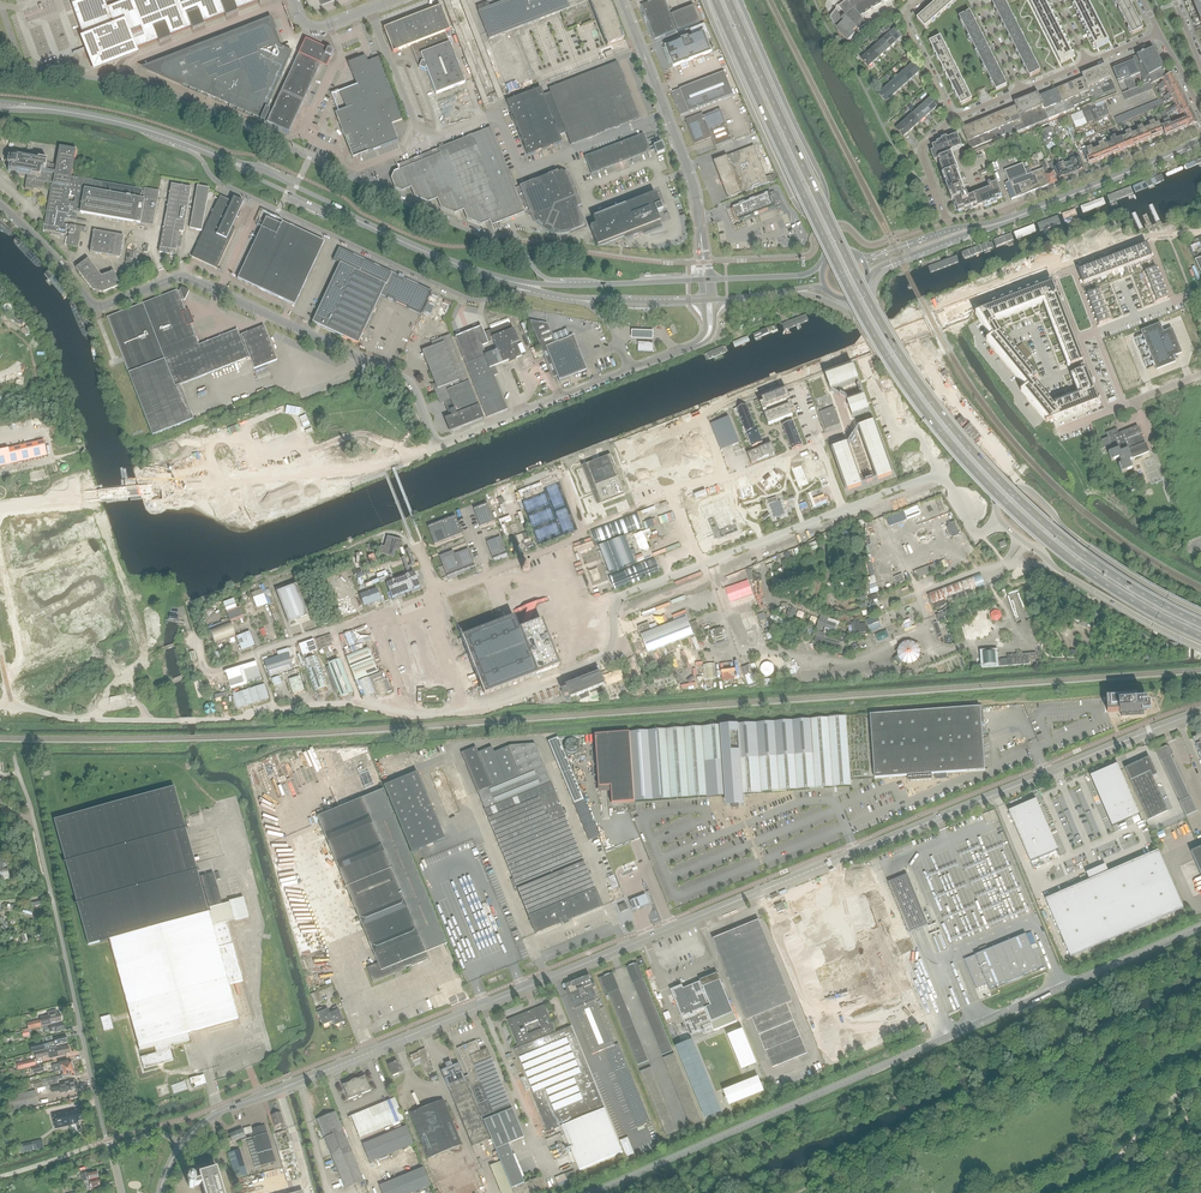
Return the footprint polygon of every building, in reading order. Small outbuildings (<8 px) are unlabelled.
[(211,20),(225,14),(226,17),(227,17),(226,15),(237,11),(237,9),(258,1),(259,4),(260,4),(259,2),(265,0),(128,0),(107,8),(105,0),(83,0),(71,4),(83,36),(80,38),(93,72),(139,54),(136,48),(158,40),(159,43),(160,42),(159,41),(170,37),(170,35),(191,27),(192,30),(193,30),(192,28),(204,24),(203,22),(211,20)] [(453,29),(477,89),(483,106),(489,103),(450,2),(456,0),(442,0),(453,29)] [(609,0),(508,0),(478,12),(489,39),(569,8),(589,1),(604,42),(605,42),(607,46),(623,39),(621,35),(622,35),(609,0)] [(693,5),(670,14),(665,0),(655,0),(641,5),(654,40),(677,31),(677,32),(700,24),(693,5)] [(830,18),(830,19),(831,19),(838,33),(849,44),(848,42),(855,35),(853,32),(854,31),(856,29),(857,28),(857,29),(858,29),(865,24),(864,22),(863,20),(861,18),(860,16),(863,13),(863,14),(871,9),(870,8),(873,6),(873,8),(881,3),(880,2),(883,1),(884,2),(888,0),(855,0),(847,0),(838,6),(839,7),(839,6),(843,12),(839,15),(838,14),(835,11),(832,15),(831,17),(830,17),(830,18)] [(943,12),(956,0),(938,0),(935,3),(943,12)] [(993,3),(992,4),(1000,18),(1010,13),(1004,0),(999,0),(993,3)] [(1060,64),(1071,59),(1072,58),(1073,58),(1073,57),(1071,53),(1069,49),(1067,45),(1065,41),(1044,0),(1028,0),(1060,64)] [(1088,33),(1089,36),(1090,37),(1091,40),(1092,41),(1093,44),(1094,45),(1095,48),(1096,49),(1097,49),(1098,48),(1109,43),(1087,0),(1071,0),(1088,33)] [(1123,16),(1133,10),(1129,3),(1130,2),(1129,0),(1115,0),(1117,4),(1115,5),(1116,7),(1118,6),(1123,16)] [(1189,7),(1191,13),(1200,9),(1200,2),(1189,7)] [(943,12),(935,3),(929,8),(928,8),(926,10),(926,11),(917,19),(925,28),(943,12)] [(436,94),(464,83),(445,32),(449,30),(440,7),(384,29),(393,52),(412,45),(416,58),(417,61),(418,61),(420,66),(419,68),(426,71),(427,71),(436,94)] [(1191,13),(1194,19),(1200,16),(1200,9),(1191,13)] [(1133,10),(1123,16),(1132,34),(1142,29),(1139,21),(1138,18),(1137,18),(1133,10)] [(959,18),(966,32),(977,27),(970,12),(959,18)] [(1010,13),(1000,18),(1007,33),(1018,28),(1015,21),(1017,20),(1016,18),(1014,19),(1010,13)] [(271,22),(147,70),(264,121),(263,123),(264,123),(270,111),(266,109),(292,52),(280,47),(271,22)] [(970,41),(974,47),(985,42),(977,27),(966,32),(969,39),(967,40),(968,42),(970,41)] [(883,28),(881,30),(882,32),(886,36),(883,39),(890,47),(896,42),(889,34),(886,31),(885,30),(883,28)] [(889,28),(886,31),(889,34),(896,42),(902,37),(894,29),(893,31),(892,31),(889,28)] [(1018,28),(1007,33),(1014,48),(1025,42),(1018,28)] [(673,67),(681,64),(690,60),(712,52),(704,31),(690,37),(665,46),(673,67)] [(1123,31),(1114,34),(1117,41),(1126,37),(1123,31)] [(937,56),(941,64),(951,59),(940,37),(929,42),(935,53),(934,54),(936,57),(937,56)] [(877,38),(875,40),(878,43),(878,44),(885,52),(890,47),(883,39),(881,41),(877,38)] [(280,93),(303,103),(324,56),(330,58),(333,52),(305,39),(298,54),(280,93)] [(974,47),(981,62),(992,56),(985,42),(974,47)] [(1022,62),(1033,57),(1029,51),(1031,50),(1030,47),(1028,48),(1025,42),(1014,48),(1022,62)] [(885,52),(878,44),(872,49),(879,57),(885,52)] [(867,54),(874,62),(879,57),(872,49),(867,54)] [(1115,68),(1113,69),(1118,83),(1125,80),(1129,90),(1129,91),(1133,89),(1136,88),(1132,78),(1136,76),(1136,77),(1137,77),(1137,78),(1138,78),(1139,78),(1140,78),(1141,78),(1143,81),(1142,81),(1144,85),(1146,84),(1149,83),(1150,85),(1152,84),(1162,79),(1168,76),(1168,75),(1166,76),(1163,72),(1166,71),(1154,49),(1139,55),(1137,56),(1139,60),(1123,67),(1121,63),(1120,63),(1113,66),(1115,68)] [(612,50),(604,53),(606,58),(614,55),(612,50)] [(874,62),(867,54),(861,59),(868,67),(874,62)] [(335,113),(350,152),(352,151),(357,154),(358,156),(398,141),(391,124),(402,119),(378,57),(367,62),(365,56),(348,63),(357,85),(340,92),(342,97),(346,109),(335,113)] [(985,70),(988,76),(999,71),(992,56),(981,62),(984,68),(982,69),(983,71),(985,70)] [(1040,71),(1033,57),(1022,62),(1029,77),(1040,71)] [(955,67),(951,59),(941,64),(944,72),(945,75),(946,75),(950,83),(960,78),(956,70),(959,69),(957,66),(955,67)] [(506,101),(527,155),(561,142),(559,135),(566,133),(570,145),(638,118),(617,63),(614,64),(548,88),(550,92),(543,95),(540,88),(506,101)] [(906,69),(913,77),(919,72),(912,64),(906,69)] [(1083,78),(1048,93),(1039,96),(1038,93),(1034,95),(1014,103),(1016,106),(962,128),(971,149),(1005,135),(1006,137),(1030,127),(1075,108),(1074,106),(1116,89),(1106,65),(1082,75),(1083,78)] [(901,74),(908,82),(913,77),(906,69),(901,74)] [(999,71),(988,76),(996,91),(1007,85),(999,71)] [(724,72),(671,93),(680,116),(733,95),(724,72)] [(895,79),(902,87),(908,82),(901,74),(895,79)] [(1178,86),(1177,82),(1175,82),(1174,78),(1174,77),(1173,74),(1168,76),(1162,79),(1163,82),(1157,85),(1158,86),(1155,87),(1157,91),(1160,90),(1160,91),(1166,88),(1168,91),(1178,86)] [(960,78),(950,83),(954,91),(953,91),(955,94),(961,105),(972,100),(960,78)] [(890,84),(897,92),(902,87),(895,79),(890,84)] [(884,89),(891,97),(897,92),(890,84),(884,89)] [(1150,85),(1152,89),(1158,100),(1161,107),(1164,112),(1166,111),(1152,84),(1150,85)] [(1174,103),(1185,98),(1183,94),(1181,94),(1179,90),(1180,89),(1178,86),(1168,91),(1170,94),(1164,97),(1164,98),(1161,99),(1163,103),(1166,101),(1166,102),(1172,99),(1174,103)] [(891,97),(884,89),(878,94),(885,102),(891,97)] [(289,133),(303,103),(280,93),(267,122),(289,133)] [(1180,115),(1184,113),(1191,110),(1189,106),(1187,106),(1185,102),(1186,100),(1185,98),(1174,103),(1176,106),(1170,109),(1170,110),(1167,111),(1169,114),(1172,113),(1172,114),(1179,111),(1180,115)] [(924,104),(931,112),(937,107),(930,99),(924,104)] [(919,109),(926,117),(931,112),(924,104),(919,109)] [(1082,111),(1071,116),(1076,128),(1109,114),(1105,104),(1092,110),(1090,107),(1081,110),(1082,111)] [(913,114),(920,122),(926,117),(919,109),(913,114)] [(1187,119),(1194,116),(1191,110),(1184,113),(1187,119)] [(712,137),(712,138),(716,148),(733,141),(721,111),(704,117),(702,114),(687,120),(691,130),(690,130),(695,144),(712,137)] [(1147,128),(1151,138),(1155,137),(1155,136),(1159,134),(1159,135),(1163,134),(1159,123),(1156,125),(1153,119),(1152,120),(1149,113),(1144,115),(1144,117),(1147,116),(1149,121),(1148,121),(1151,127),(1147,128)] [(1175,133),(1179,131),(1176,123),(1171,125),(1166,113),(1162,115),(1163,117),(1162,118),(1164,124),(1161,126),(1166,136),(1169,135),(1169,134),(1173,132),(1175,133)] [(907,119),(915,127),(920,122),(913,114),(907,119)] [(1070,121),(1068,115),(1055,120),(1057,127),(1066,123),(1075,143),(1079,142),(1070,121)] [(1187,119),(1185,119),(1189,127),(1196,124),(1197,122),(1194,116),(1187,119)] [(1138,132),(1135,133),(1140,143),(1144,142),(1143,140),(1147,139),(1147,140),(1151,138),(1147,128),(1144,130),(1143,126),(1142,127),(1138,118),(1134,119),(1137,128),(1138,132)] [(902,124),(909,132),(915,127),(907,119),(902,124)] [(1176,123),(1179,131),(1189,127),(1185,119),(1176,123)] [(1127,137),(1121,139),(1125,149),(1131,147),(1131,146),(1135,144),(1135,145),(1140,143),(1135,133),(1132,134),(1130,129),(1128,129),(1126,123),(1122,124),(1123,127),(1124,127),(1125,131),(1124,131),(1127,137)] [(896,129),(903,137),(909,132),(902,124),(896,129)] [(406,189),(411,187),(500,151),(491,128),(411,160),(406,161),(397,165),(398,170),(394,172),(391,179),(395,188),(402,191),(406,189),(407,192),(407,191),(406,189)] [(1046,146),(1054,143),(1055,142),(1053,136),(1052,136),(1049,128),(1040,132),(1046,146)] [(1121,139),(1120,140),(1116,141),(1114,135),(1113,136),(1110,129),(1107,131),(1108,134),(1109,133),(1110,137),(1109,138),(1111,143),(1108,145),(1112,155),(1116,153),(1116,152),(1118,151),(1120,150),(1120,151),(1125,149),(1121,139)] [(937,144),(934,146),(932,146),(934,151),(931,152),(934,161),(939,159),(941,164),(940,164),(944,175),(942,176),(951,201),(954,200),(961,197),(963,202),(969,200),(967,195),(964,189),(963,190),(955,171),(957,170),(950,151),(962,147),(956,133),(941,139),(941,141),(937,143),(937,144)] [(656,154),(664,151),(661,143),(658,144),(658,143),(656,144),(648,148),(643,134),(585,156),(592,174),(654,150),(656,154)] [(1099,148),(1096,150),(1100,160),(1104,158),(1104,157),(1108,155),(1109,156),(1112,155),(1108,145),(1105,146),(1103,142),(1102,143),(1098,134),(1095,136),(1099,144),(1098,145),(1099,148)] [(1003,138),(968,153),(969,155),(1004,141),(1003,138)] [(1087,149),(1086,150),(1088,153),(1084,154),(1088,164),(1092,163),(1092,162),(1096,160),(1096,161),(1100,160),(1096,150),(1093,151),(1092,147),(1090,148),(1087,139),(1083,140),(1087,149)] [(38,159),(38,160),(17,156),(17,159),(9,158),(8,164),(12,165),(11,171),(27,174),(25,189),(33,191),(34,188),(42,190),(43,183),(51,184),(44,225),(43,232),(66,236),(67,230),(69,230),(68,232),(69,232),(67,246),(78,247),(80,233),(86,234),(87,228),(75,226),(75,225),(70,224),(70,225),(64,224),(64,219),(77,221),(78,216),(72,215),(72,211),(80,212),(80,213),(132,222),(153,226),(159,191),(145,189),(144,189),(71,176),(76,149),(59,146),(56,165),(47,163),(47,160),(38,159)] [(756,148),(741,153),(753,184),(767,179),(765,174),(766,174),(765,172),(766,171),(765,168),(764,169),(760,159),(762,159),(760,153),(758,154),(756,148)] [(434,203),(433,200),(437,198),(507,170),(500,151),(411,187),(415,196),(428,202),(432,200),(433,203),(434,203)] [(1078,171),(1084,169),(1080,159),(1077,160),(1074,155),(1072,156),(1078,171)] [(1071,162),(1068,163),(1072,174),(1078,171),(1072,156),(1069,157),(1071,162)] [(1186,164),(1187,168),(1200,162),(1200,158),(1186,164)] [(1059,161),(1065,176),(1072,174),(1068,163),(1064,165),(1062,159),(1059,161)] [(1046,175),(1047,175),(1050,185),(1051,184),(1052,184),(1053,184),(1055,183),(1056,182),(1056,180),(1053,173),(1052,173),(1051,172),(1049,173),(1049,174),(1047,167),(1045,161),(1040,162),(1043,169),(1045,168),(1047,172),(1046,175)] [(1055,168),(1059,179),(1065,176),(1059,161),(1056,162),(1058,167),(1055,168)] [(1005,184),(1011,200),(1049,185),(1050,185),(1047,175),(1046,175),(1047,172),(1045,168),(1027,175),(1023,164),(1004,171),(1007,177),(1009,182),(1005,184)] [(1183,166),(1166,173),(1167,177),(1184,171),(1183,166)] [(459,211),(463,210),(515,188),(507,170),(437,198),(441,208),(454,213),(458,212),(460,214),(459,211)] [(557,172),(515,188),(524,212),(526,212),(529,211),(531,215),(531,216),(533,220),(536,224),(539,227),(543,230),(547,232),(551,233),(556,234),(561,234),(565,233),(570,232),(584,226),(577,208),(582,206),(570,177),(569,178),(568,174),(561,171),(558,173),(557,172)] [(1159,176),(1135,186),(1137,192),(1161,182),(1159,176)] [(996,200),(1002,198),(996,183),(991,185),(991,183),(990,183),(990,182),(989,182),(989,183),(988,183),(988,184),(988,185),(977,189),(978,191),(967,195),(969,200),(963,202),(961,197),(954,200),(958,212),(964,209),(965,212),(983,205),(984,207),(997,202),(996,200)] [(190,195),(191,188),(171,184),(170,189),(159,253),(175,255),(176,246),(181,247),(190,195)] [(209,189),(197,187),(193,210),(197,211),(194,230),(201,231),(209,189)] [(1131,187),(1107,197),(1110,204),(1134,194),(1131,187)] [(491,225),(524,212),(515,188),(463,210),(467,219),(480,225),(485,223),(486,225),(485,222),(489,221),(491,225)] [(738,221),(773,207),(773,206),(779,203),(774,191),(768,194),(768,193),(765,194),(766,195),(757,198),(756,197),(754,198),(754,199),(732,207),(737,221),(738,221)] [(593,218),(595,225),(590,227),(595,241),(595,242),(597,247),(660,223),(656,213),(662,211),(655,193),(593,218)] [(191,257),(217,269),(235,229),(232,228),(237,217),(238,218),(239,217),(237,216),(239,212),(240,213),(241,212),(239,212),(243,203),(233,198),(232,202),(220,196),(191,257)] [(1103,198),(1080,206),(1083,213),(1106,204),(1103,198)] [(1148,206),(1156,222),(1160,220),(1153,204),(1148,206)] [(1075,208),(1059,214),(1062,221),(1078,215),(1075,208)] [(1131,214),(1139,230),(1144,228),(1136,212),(1131,214)] [(1057,215),(1037,223),(1040,232),(1061,224),(1057,215)] [(252,246),(237,279),(294,305),(324,242),(283,222),(282,222),(281,225),(266,218),(253,246),(252,246)] [(11,236),(15,231),(0,219),(0,227),(11,236)] [(1034,225),(1013,232),(1015,239),(1036,231),(1034,225)] [(120,258),(124,237),(93,231),(90,253),(120,258)] [(1011,233),(993,240),(996,248),(1014,241),(1011,233)] [(17,234),(12,239),(38,266),(43,261),(17,234)] [(1192,241),(1193,241),(1195,248),(1200,246),(1200,237),(1192,241)] [(992,240),(962,251),(965,258),(994,248),(992,240)] [(1197,259),(1189,242),(1187,243),(1200,274),(1200,258),(1197,259)] [(1148,245),(1142,247),(1147,260),(1153,258),(1148,245)] [(1142,247),(1136,249),(1141,262),(1147,260),(1142,247)] [(353,270),(385,284),(391,273),(339,248),(333,260),(340,263),(353,270)] [(1136,249),(1130,252),(1135,265),(1141,262),(1136,249)] [(133,259),(134,252),(127,251),(126,258),(133,259)] [(1130,252),(1125,254),(1130,267),(1135,265),(1130,252)] [(1125,254),(1119,256),(1124,269),(1130,267),(1125,254)] [(1119,256),(1113,258),(1118,271),(1124,269),(1119,256)] [(1113,258),(1107,261),(1113,274),(1118,271),(1113,258)] [(88,259),(76,269),(92,291),(102,293),(120,287),(114,272),(102,277),(88,259)] [(936,261),(911,271),(913,277),(939,266),(936,261)] [(1107,261),(1102,263),(1107,276),(1113,274),(1107,261)] [(363,332),(380,295),(385,284),(353,270),(340,263),(312,322),(326,328),(358,343),(359,340),(360,340),(361,339),(360,339),(362,333),(363,333),(364,332),(363,332)] [(1102,263),(1096,265),(1101,278),(1107,276),(1102,263)] [(1096,265),(1090,267),(1095,280),(1101,278),(1096,265)] [(47,266),(42,270),(66,298),(71,294),(47,266)] [(1090,267),(1085,269),(1090,283),(1095,280),(1090,267)] [(1157,268),(1143,273),(1145,279),(1159,274),(1157,268)] [(1085,269),(1079,272),(1084,285),(1090,283),(1085,269)] [(391,273),(385,284),(380,295),(421,314),(431,292),(391,273)] [(1159,274),(1145,279),(1148,285),(1161,280),(1159,274)] [(1161,280),(1148,285),(1150,291),(1164,286),(1161,280)] [(979,311),(975,313),(979,319),(989,337),(986,340),(1024,387),(1020,391),(1023,394),(1025,396),(1045,421),(1046,422),(1099,402),(1086,369),(1074,374),(1082,394),(1056,404),(1056,405),(1055,406),(1038,385),(1036,383),(1034,381),(1038,377),(1005,337),(998,328),(996,322),(994,321),(993,320),(1045,300),(1071,366),(1083,362),(1053,283),(979,311)] [(1164,286),(1150,291),(1152,297),(1166,292),(1164,286)] [(175,387),(210,373),(198,345),(190,324),(193,323),(191,320),(192,319),(192,318),(192,317),(192,316),(191,315),(190,315),(189,315),(188,312),(186,313),(181,300),(183,300),(184,301),(185,300),(189,291),(182,288),(179,289),(180,290),(177,291),(177,290),(107,317),(152,435),(193,419),(188,421),(175,387)] [(1101,289),(1088,295),(1090,301),(1104,295),(1101,289)] [(1166,292),(1152,297),(1155,304),(1169,298),(1166,292)] [(1104,295),(1090,301),(1092,307),(1106,301),(1104,295)] [(445,321),(453,300),(446,298),(437,319),(445,321)] [(73,299),(67,301),(77,323),(83,321),(73,299)] [(1106,301),(1092,307),(1095,313),(1108,307),(1106,301)] [(1108,307),(1095,313),(1097,319),(1111,313),(1108,307)] [(807,312),(780,323),(783,330),(810,319),(807,312)] [(1111,313),(1097,319),(1100,325),(1113,320),(1111,313)] [(555,377),(557,376),(559,380),(586,370),(573,336),(555,343),(547,324),(532,321),(530,321),(553,378),(555,377)] [(491,368),(502,364),(522,356),(509,323),(489,331),(497,351),(486,355),(482,346),(488,343),(481,326),(455,337),(487,417),(493,415),(507,409),(491,368)] [(776,324),(752,334),(755,340),(779,330),(776,324)] [(1175,356),(1182,353),(1172,328),(1166,331),(1163,332),(1160,324),(1141,331),(1156,370),(1175,362),(1173,356),(1175,355),(1175,356)] [(209,341),(205,342),(206,343),(201,345),(201,344),(198,345),(210,373),(249,357),(254,369),(277,360),(264,326),(247,333),(247,332),(246,333),(239,336),(237,330),(232,332),(228,334),(223,336),(223,335),(217,338),(209,341)] [(653,331),(631,330),(631,335),(631,339),(653,340),(653,336),(653,331)] [(445,402),(472,391),(450,334),(431,342),(432,347),(422,351),(437,389),(434,390),(438,399),(441,398),(441,399),(443,403),(445,402)] [(747,335),(732,342),(734,347),(750,341),(747,335)] [(638,343),(638,352),(653,353),(653,344),(649,343),(638,343)] [(729,343),(708,352),(710,357),(731,348),(729,343)] [(1023,343),(1017,348),(1026,359),(1032,355),(1023,343)] [(853,366),(826,376),(831,390),(858,380),(853,366)] [(258,378),(271,376),(270,367),(257,369),(258,378)] [(760,404),(762,410),(790,399),(786,389),(762,399),(763,403),(760,404)] [(449,411),(451,416),(444,418),(450,432),(483,419),(484,419),(472,391),(445,402),(449,411)] [(864,396),(848,402),(852,416),(869,410),(864,396)] [(734,410),(736,416),(749,411),(746,405),(734,410)] [(794,410),(792,405),(765,415),(768,425),(793,416),(791,412),(794,410)] [(834,407),(820,412),(826,429),(840,424),(834,407)] [(739,415),(741,421),(751,417),(749,411),(736,416),(739,415)] [(728,417),(711,424),(721,450),(738,443),(728,417)] [(744,427),(754,423),(751,417),(741,421),(744,427)] [(785,431),(795,428),(793,421),(783,425),(785,431)] [(891,474),(873,422),(859,426),(878,479),(891,474)] [(745,434),(756,429),(754,423),(744,427),(742,428),(745,434)] [(1132,459),(1149,452),(1145,443),(1144,443),(1137,426),(1118,433),(1117,429),(1106,433),(1108,438),(1097,442),(1101,450),(1109,446),(1112,452),(1109,453),(1112,461),(1120,458),(1122,464),(1119,465),(1122,473),(1133,469),(1130,462),(1133,461),(1132,459)] [(785,431),(788,438),(797,434),(795,428),(785,431)] [(748,442),(750,441),(760,437),(758,431),(746,435),(748,442)] [(800,440),(797,434),(788,438),(790,444),(800,440)] [(763,443),(760,437),(750,441),(752,447),(763,443)] [(802,446),(800,440),(790,444),(792,450),(802,446)] [(43,441),(0,451),(0,466),(47,455),(43,441)] [(833,448),(847,490),(861,485),(857,473),(847,443),(833,448)] [(766,446),(769,456),(775,454),(772,444),(766,446)] [(766,446),(764,447),(759,449),(763,458),(769,456),(766,446)] [(753,451),(757,461),(763,458),(759,449),(753,451)] [(757,461),(753,451),(747,453),(751,463),(757,461)] [(623,494),(609,458),(587,467),(601,503),(623,494)] [(801,466),(791,469),(794,475),(804,471),(801,466)] [(809,466),(807,474),(814,476),(816,468),(809,466)] [(775,469),(770,473),(777,482),(782,477),(775,469)] [(804,471),(794,475),(796,481),(806,478),(804,471)] [(770,473),(764,478),(772,486),(773,488),(778,483),(777,482),(770,473)] [(764,478),(760,482),(767,490),(772,486),(764,478)] [(806,478),(796,481),(799,488),(808,484),(806,478)] [(519,491),(518,492),(520,498),(523,497),(522,493),(542,485),(541,483),(528,487),(519,491)] [(752,486),(746,487),(748,498),(755,496),(752,486)] [(746,487),(739,489),(741,499),(748,498),(746,487)] [(824,495),(813,499),(811,493),(808,494),(810,500),(813,508),(827,503),(824,495)] [(728,497),(701,507),(703,511),(704,511),(706,515),(704,515),(711,533),(712,532),(715,541),(740,531),(736,523),(738,522),(728,497)] [(777,497),(767,500),(769,504),(770,504),(775,518),(784,514),(780,501),(778,502),(777,497)] [(487,503),(473,509),(480,526),(494,521),(487,503)] [(921,515),(917,506),(904,511),(907,520),(921,515)] [(637,513),(591,530),(597,545),(611,540),(612,541),(599,546),(609,573),(622,568),(623,570),(608,575),(614,590),(660,573),(654,558),(626,569),(625,567),(635,563),(625,536),(615,540),(614,538),(642,528),(637,513)] [(455,516),(441,521),(448,539),(462,533),(455,516)] [(655,526),(652,519),(646,522),(648,529),(655,526)] [(441,521),(428,526),(434,544),(448,539),(441,521)] [(848,533),(845,531),(839,537),(838,536),(835,539),(840,544),(843,540),(846,544),(856,534),(852,530),(848,533)] [(89,533),(57,536),(60,550),(79,548),(88,575),(68,582),(74,599),(108,587),(89,533)] [(516,535),(509,538),(515,552),(519,551),(517,547),(520,545),(516,535)] [(62,588),(53,549),(52,550),(49,537),(0,542),(0,584),(4,601),(62,588)] [(381,547),(379,554),(393,558),(395,551),(398,552),(401,541),(387,537),(384,548),(381,547)] [(500,537),(486,542),(493,560),(507,554),(500,537)] [(643,547),(634,550),(636,556),(643,554),(645,558),(646,558),(643,547)] [(468,549),(454,554),(461,572),(475,567),(468,549)] [(453,551),(439,556),(447,577),(461,572),(454,554),(453,551)] [(942,568),(940,562),(916,571),(918,577),(942,568)] [(363,568),(359,570),(357,567),(354,568),(359,578),(366,575),(363,568)] [(414,574),(386,584),(392,598),(419,588),(414,574)] [(905,581),(902,574),(894,578),(897,584),(905,581)] [(775,588),(780,588),(780,579),(787,579),(787,575),(775,575),(775,588)] [(973,575),(928,593),(933,605),(934,605),(936,609),(944,606),(946,604),(945,600),(978,588),(973,575)] [(870,585),(876,583),(874,576),(867,578),(870,585)] [(747,580),(728,586),(732,599),(751,592),(747,580)] [(276,592),(288,623),(308,615),(296,584),(276,592)] [(879,591),(877,584),(869,586),(871,594),(879,591)] [(263,586),(253,589),(259,607),(270,604),(263,586)] [(364,607),(381,601),(377,589),(360,596),(364,607)] [(1019,608),(1017,601),(1021,600),(1018,590),(1008,593),(1014,609),(1019,608)] [(110,595),(99,598),(101,604),(112,601),(110,595)] [(836,600),(830,595),(827,600),(832,605),(836,600)] [(877,595),(870,597),(873,604),(879,602),(877,595)] [(112,601),(101,604),(102,605),(103,610),(114,607),(112,601)] [(87,602),(80,605),(84,616),(84,618),(92,615),(87,602)] [(875,603),(868,606),(870,614),(878,611),(875,603)] [(80,605),(75,607),(79,617),(83,616),(84,616),(80,605)] [(944,614),(948,611),(950,609),(948,607),(947,606),(942,611),(940,612),(938,613),(938,614),(936,615),(939,622),(943,620),(945,620),(943,613),(943,612),(944,614)] [(75,607),(71,608),(75,619),(79,617),(75,607)] [(114,607),(103,610),(105,616),(116,612),(114,607)] [(71,608),(66,610),(70,620),(74,619),(75,619),(71,608)] [(998,608),(991,614),(998,621),(1005,615),(998,608)] [(17,609),(6,611),(8,617),(19,614),(17,609)] [(54,613),(50,614),(51,621),(66,618),(65,613),(64,611),(55,614),(54,614),(54,613)] [(116,612),(105,616),(106,617),(107,622),(118,618),(116,612)] [(764,612),(757,615),(760,622),(767,619),(764,612)] [(878,616),(866,620),(870,632),(882,628),(878,616)] [(461,637),(484,695),(559,666),(541,620),(524,627),(518,629),(514,618),(513,617),(461,637)] [(118,618),(107,622),(109,627),(109,628),(120,624),(118,618)] [(690,636),(693,635),(693,634),(689,624),(686,618),(652,631),(648,623),(638,627),(648,653),(656,650),(659,656),(661,655),(659,649),(662,647),(664,653),(667,652),(665,646),(676,642),(678,648),(681,646),(679,641),(687,637),(690,644),(692,642),(690,636)] [(828,618),(827,621),(828,622),(826,628),(825,628),(824,631),(835,635),(840,622),(828,618)] [(696,621),(689,624),(693,634),(700,631),(696,621)] [(230,622),(210,630),(215,643),(235,635),(231,623),(230,622)] [(942,637),(937,622),(933,624),(938,638),(942,637)] [(867,632),(866,623),(854,625),(855,634),(867,632)] [(120,624),(109,628),(110,628),(111,633),(122,630),(120,624)] [(22,630),(11,632),(12,638),(24,635),(22,630)] [(122,630),(111,633),(113,639),(116,639),(124,636),(122,630)] [(352,630),(344,633),(349,647),(371,639),(370,636),(356,641),(352,630)] [(254,645),(249,632),(236,637),(241,650),(254,645)] [(334,644),(330,633),(316,638),(320,649),(334,644)] [(120,649),(116,651),(120,662),(128,659),(127,656),(131,654),(124,636),(116,639),(120,649)] [(25,640),(14,643),(15,648),(26,646),(26,645),(25,640)] [(313,641),(299,646),(302,654),(316,650),(313,641)] [(347,654),(365,648),(364,644),(345,649),(347,654)] [(383,670),(378,672),(368,648),(346,656),(355,681),(368,676),(376,697),(391,691),(383,670)] [(997,649),(980,651),(981,668),(1008,666),(1007,659),(998,659),(997,649)] [(110,652),(110,653),(113,664),(120,662),(116,651),(110,652)] [(109,653),(104,655),(107,666),(113,664),(110,653),(109,653)] [(1036,653),(1007,655),(1007,658),(1008,666),(1029,664),(1029,657),(1036,656),(1036,653)] [(287,654),(265,661),(269,676),(292,669),(287,654)] [(98,656),(98,657),(101,667),(107,666),(104,655),(98,656)] [(316,655),(303,660),(314,692),(328,687),(316,655)] [(97,657),(91,659),(95,669),(101,667),(98,657),(97,657)] [(86,660),(85,661),(88,671),(95,669),(91,659),(86,660)] [(329,667),(327,668),(336,692),(338,691),(341,697),(353,693),(340,659),(328,664),(329,667)] [(30,662),(18,664),(20,670),(29,668),(31,667),(30,662)] [(75,664),(74,664),(78,675),(83,673),(80,662),(75,664)] [(256,662),(225,672),(231,689),(262,680),(256,662)] [(74,664),(69,666),(73,676),(78,675),(74,664)] [(65,667),(64,667),(68,678),(73,676),(69,666),(65,667)] [(64,667),(59,669),(62,680),(68,678),(64,667)] [(29,668),(20,670),(24,687),(26,687),(28,691),(37,688),(33,677),(31,678),(31,676),(30,673),(29,668)] [(54,670),(57,681),(62,680),(59,669),(54,670)] [(53,671),(49,672),(52,683),(57,681),(54,670),(53,671)] [(44,674),(43,674),(47,685),(52,683),(49,672),(44,674)] [(571,698),(605,685),(600,673),(566,686),(567,689),(562,691),(565,697),(570,695),(571,698)] [(43,674),(38,675),(42,686),(47,685),(43,674)] [(38,675),(33,677),(37,688),(42,686),(38,675)] [(280,676),(271,679),(273,686),(282,683),(280,676)] [(288,680),(293,694),(305,691),(300,676),(288,680)] [(264,684),(233,694),(238,708),(268,698),(264,684)] [(1129,716),(1144,715),(1144,711),(1147,711),(1146,701),(1138,702),(1138,695),(1106,698),(1107,712),(1119,711),(1119,712),(1121,712),(1122,717),(1122,716),(1129,715),(1129,716)] [(985,770),(980,707),(870,715),(874,778),(908,776),(908,780),(932,778),(931,774),(985,770)] [(762,792),(851,786),(846,717),(630,732),(635,800),(635,801),(707,796),(707,797),(725,796),(726,801),(731,800),(732,808),(735,808),(739,807),(738,800),(744,799),(743,795),(762,793),(762,792)] [(611,802),(635,800),(630,732),(630,731),(594,733),(598,785),(610,785),(611,802)] [(1193,738),(1200,756),(1200,734),(1193,738)] [(589,840),(599,836),(557,737),(548,741),(589,840)] [(572,745),(576,747),(580,741),(574,738),(573,741),(571,740),(568,745),(571,746),(572,745)] [(517,890),(536,934),(602,907),(535,744),(510,746),(494,753),(492,747),(478,753),(476,747),(461,753),(484,810),(513,879),(510,880),(515,891),(517,890)] [(1171,756),(1173,755),(1173,754),(1173,752),(1172,751),(1171,750),(1170,749),(1169,748),(1168,747),(1166,746),(1156,751),(1161,761),(1180,801),(1179,802),(1186,816),(1197,811),(1190,796),(1189,797),(1171,756)] [(1128,775),(1141,803),(1140,803),(1148,820),(1168,810),(1160,793),(1152,776),(1157,774),(1155,769),(1154,770),(1150,761),(1151,761),(1149,756),(1134,763),(1125,768),(1128,775)] [(1118,764),(1091,775),(1113,826),(1140,815),(1118,764)] [(417,772),(383,786),(411,853),(445,839),(417,772)] [(228,983),(242,980),(243,979),(233,944),(227,923),(222,906),(213,873),(200,877),(209,908),(208,908),(174,788),(55,821),(89,945),(109,940),(140,1049),(138,1049),(139,1051),(154,1047),(156,1053),(140,1057),(144,1069),(173,1061),(169,1045),(173,1043),(173,1046),(190,1041),(187,1033),(238,1019),(228,983)] [(447,944),(383,789),(317,817),(377,963),(366,968),(372,983),(406,969),(406,967),(411,965),(411,967),(428,959),(425,952),(447,944)] [(1035,799),(1008,811),(1030,862),(1057,850),(1035,799)] [(462,851),(472,846),(471,842),(466,844),(466,845),(464,846),(465,847),(461,849),(462,851)] [(1191,852),(1200,875),(1200,848),(1191,852)] [(1091,880),(1045,899),(1070,958),(1183,909),(1158,851),(1107,873),(1104,867),(1089,874),(1091,880)] [(12,877),(9,867),(0,869),(0,880),(12,877)] [(928,925),(907,874),(888,882),(909,933),(928,925)] [(613,889),(618,886),(613,875),(608,877),(613,889)] [(820,900),(840,892),(836,881),(816,888),(820,900)] [(650,905),(644,891),(630,897),(626,899),(631,912),(635,911),(650,905)] [(820,1026),(831,1056),(925,1022),(913,988),(914,988),(912,982),(919,979),(909,951),(920,948),(915,935),(896,942),(894,935),(898,934),(893,922),(889,923),(884,909),(889,907),(885,895),(879,897),(877,892),(855,900),(859,912),(872,908),(878,924),(857,931),(845,898),(787,919),(791,930),(789,930),(824,1024),(820,1026)] [(236,921),(250,917),(244,898),(231,902),(231,903),(222,906),(227,923),(236,920),(236,921)] [(786,902),(777,905),(779,912),(788,909),(786,902)] [(628,910),(625,903),(618,906),(621,913),(628,910)] [(867,915),(858,919),(860,924),(869,921),(867,915)] [(787,1004),(792,1002),(792,1001),(759,920),(728,932),(714,938),(747,1020),(753,1018),(773,1067),(807,1053),(787,1004)] [(976,988),(987,983),(989,989),(1006,981),(1008,982),(1021,977),(1022,975),(1032,971),(1045,965),(1038,948),(1033,951),(1026,934),(986,950),(985,947),(980,949),(981,952),(964,959),(976,988)] [(637,963),(626,968),(628,972),(639,967),(637,963)] [(641,971),(639,967),(628,972),(630,976),(641,971)] [(642,975),(641,971),(630,976),(631,980),(642,975)] [(615,977),(613,973),(599,979),(600,983),(615,977)] [(703,1029),(705,1034),(738,1021),(718,974),(701,981),(702,981),(684,989),(683,985),(671,990),(683,1018),(684,1017),(690,1034),(703,1029)] [(644,979),(642,975),(631,980),(633,984),(644,979)] [(564,986),(568,995),(567,995),(573,1009),(574,1009),(592,1054),(605,1049),(630,1111),(637,1128),(651,1122),(644,1105),(619,1044),(614,1045),(596,1000),(597,999),(592,986),(593,985),(590,976),(582,979),(581,978),(566,985),(564,986)] [(616,981),(615,977),(600,983),(602,987),(616,981)] [(645,983),(644,979),(633,984),(634,987),(645,983)] [(618,985),(616,981),(602,987),(604,991),(618,985)] [(647,986),(645,983),(634,987),(636,991),(647,986)] [(619,989),(618,985),(604,991),(605,995),(608,994),(619,989)] [(648,990),(647,986),(636,991),(637,994),(648,990)] [(621,993),(619,989),(608,994),(610,997),(621,993)] [(981,998),(978,989),(966,994),(970,1003),(981,998)] [(650,993),(648,990),(637,994),(639,998),(650,993)] [(310,994),(314,1004),(322,1001),(318,991),(310,994)] [(622,996),(621,993),(610,997),(611,1001),(622,996)] [(651,997),(650,993),(639,998),(640,1002),(651,997)] [(624,1000),(622,996),(611,1001),(613,1004),(624,1000)] [(653,1001),(651,997),(640,1002),(642,1005),(653,1001)] [(625,1003),(624,1000),(613,1004),(614,1008),(625,1003)] [(654,1004),(653,1001),(642,1005),(643,1009),(654,1004)] [(627,1007),(625,1003),(614,1008),(616,1012),(627,1007)] [(656,1008),(654,1004),(643,1009),(644,1012),(656,1008)] [(556,1033),(544,1005),(507,1021),(518,1048),(514,1050),(523,1073),(548,1133),(605,1109),(571,1026),(556,1033)] [(334,1026),(343,1022),(337,1006),(332,1008),(334,1012),(329,1014),(327,1009),(323,1011),(321,1008),(316,1010),(323,1025),(332,1021),(334,1026)] [(628,1011),(627,1007),(616,1012),(617,1015),(628,1011)] [(657,1011),(656,1008),(644,1012),(646,1016),(657,1011)] [(50,1019),(30,1023),(28,1024),(29,1030),(32,1029),(36,1028),(51,1025),(50,1023),(61,1021),(60,1013),(57,1014),(56,1010),(48,1012),(49,1016),(50,1019)] [(630,1014),(628,1011),(617,1015),(619,1019),(630,1014)] [(658,1015),(657,1011),(646,1016),(647,1020),(658,1015)] [(631,1018),(630,1014),(619,1019),(620,1022),(631,1018)] [(660,1019),(658,1015),(647,1020),(649,1023),(660,1019)] [(105,1031),(114,1029),(110,1016),(101,1018),(105,1031)] [(633,1021),(631,1018),(620,1022),(621,1026),(633,1021)] [(661,1022),(660,1019),(649,1023),(650,1027),(661,1022)] [(634,1025),(633,1021),(621,1026),(623,1029),(634,1025)] [(663,1026),(661,1022),(650,1027),(652,1030),(663,1026)] [(59,1031),(65,1030),(63,1023),(58,1024),(44,1027),(45,1032),(55,1030),(56,1033),(60,1032),(59,1031)] [(635,1029),(634,1025),(623,1029),(624,1033),(635,1029)] [(664,1029),(663,1026),(652,1030),(653,1034),(664,1029)] [(742,1028),(728,1034),(742,1067),(743,1066),(749,1063),(755,1061),(742,1028)] [(637,1032),(635,1029),(624,1033),(626,1037),(637,1032)] [(666,1033),(664,1029),(653,1034),(655,1037),(666,1033)] [(638,1036),(637,1032),(626,1037),(627,1040),(638,1036)] [(667,1037),(666,1033),(655,1037),(656,1041),(667,1037)] [(56,1045),(68,1042),(66,1035),(54,1038),(55,1042),(49,1043),(43,1044),(44,1050),(50,1049),(56,1047),(56,1045)] [(640,1039),(638,1036),(627,1040),(629,1044),(640,1039)] [(669,1040),(667,1037),(656,1041),(658,1045),(669,1040)] [(227,1049),(242,1042),(241,1039),(226,1046),(227,1049)] [(641,1043),(640,1039),(629,1044),(630,1047),(641,1043)] [(670,1044),(669,1040),(658,1045),(659,1048),(670,1044)] [(468,1075),(465,1077),(481,1116),(490,1139),(495,1150),(523,1138),(487,1049),(480,1052),(476,1041),(457,1049),(468,1075)] [(691,1081),(706,1075),(692,1042),(677,1048),(691,1081)] [(643,1046),(641,1043),(630,1047),(632,1051),(643,1046)] [(672,1047),(670,1044),(659,1048),(660,1052),(672,1047)] [(56,1048),(47,1050),(49,1058),(51,1059),(58,1057),(64,1056),(64,1055),(70,1053),(69,1046),(62,1047),(56,1048)] [(644,1050),(643,1046),(632,1051),(633,1055),(644,1050)] [(673,1051),(672,1047),(660,1052),(662,1055),(673,1051)] [(426,1074),(434,1071),(432,1067),(431,1067),(427,1057),(428,1057),(425,1049),(418,1052),(418,1053),(410,1056),(412,1062),(420,1059),(426,1074)] [(48,1057),(47,1050),(35,1053),(37,1059),(48,1057)] [(647,1057),(646,1054),(644,1050),(633,1055),(635,1058),(636,1062),(647,1057)] [(676,1057),(674,1054),(663,1058),(664,1062),(676,1057)] [(649,1061),(647,1057),(636,1062),(637,1065),(649,1061)] [(677,1061),(676,1057),(664,1062),(666,1065),(677,1061)] [(34,1060),(17,1064),(18,1070),(36,1065),(34,1060)] [(53,1072),(62,1071),(73,1068),(71,1060),(60,1063),(55,1065),(52,1065),(53,1072)] [(679,1064),(677,1061),(666,1065),(667,1069),(679,1064)] [(388,1065),(391,1072),(392,1076),(403,1071),(401,1067),(400,1068),(397,1062),(388,1065)] [(443,1079),(446,1086),(472,1147),(490,1139),(481,1116),(465,1077),(463,1077),(460,1072),(461,1072),(457,1064),(452,1066),(451,1064),(445,1066),(446,1069),(445,1069),(440,1071),(443,1079)] [(680,1068),(679,1064),(667,1069),(669,1073),(680,1068)] [(43,1065),(32,1067),(33,1074),(45,1071),(43,1065)] [(653,1071),(651,1067),(640,1072),(641,1075),(653,1071)] [(73,1068),(62,1071),(63,1075),(58,1076),(59,1080),(76,1076),(73,1068)] [(681,1072),(680,1068),(669,1073),(670,1076),(681,1072)] [(654,1074),(653,1071),(641,1075),(643,1079),(654,1074)] [(683,1075),(681,1072),(670,1076),(672,1080),(683,1075)] [(30,1082),(32,1081),(40,1079),(40,1080),(51,1077),(51,1076),(54,1075),(53,1073),(39,1076),(39,1077),(30,1079),(30,1082)] [(656,1078),(654,1074),(643,1079),(644,1082),(656,1078)] [(684,1079),(683,1075),(672,1080),(673,1083),(684,1079)] [(33,1088),(59,1082),(58,1076),(32,1082),(33,1088)] [(361,1094),(371,1090),(365,1076),(343,1085),(349,1099),(358,1096),(359,1097),(362,1096),(361,1094)] [(194,1083),(195,1086),(203,1084),(201,1077),(199,1078),(200,1081),(194,1083)] [(657,1082),(656,1078),(644,1082),(646,1086),(657,1082)] [(705,1117),(720,1111),(707,1078),(692,1084),(705,1117)] [(758,1078),(725,1091),(730,1105),(763,1092),(758,1078)] [(686,1082),(684,1079),(673,1083),(675,1087),(686,1082)] [(60,1093),(79,1089),(77,1082),(74,1082),(73,1080),(59,1083),(49,1085),(51,1093),(60,1091),(60,1093)] [(658,1085),(657,1082),(646,1086),(647,1090),(658,1085)] [(687,1086),(686,1082),(675,1087),(676,1091),(687,1086)] [(185,1084),(172,1088),(174,1094),(187,1090),(185,1084)] [(660,1089),(658,1085),(647,1090),(649,1093),(660,1089)] [(689,1090),(687,1086),(676,1091),(678,1094),(689,1090)] [(46,1087),(38,1089),(40,1096),(48,1094),(46,1087)] [(661,1092),(660,1089),(649,1093),(650,1097),(661,1092)] [(10,1111),(39,1105),(36,1090),(8,1097),(10,1111)] [(690,1093),(689,1090),(678,1094),(679,1098),(690,1093)] [(663,1096),(661,1092),(650,1097),(652,1100),(663,1096)] [(692,1097),(690,1093),(679,1098),(680,1101),(692,1097)] [(664,1099),(663,1096),(652,1100),(653,1104),(664,1099)] [(693,1100),(692,1097),(680,1101),(682,1105),(693,1100)] [(359,1134),(402,1116),(395,1098),(390,1100),(351,1116),(359,1134)] [(429,1158),(462,1144),(443,1099),(410,1113),(429,1158)] [(666,1103),(664,1099),(653,1104),(655,1108),(666,1103)] [(695,1104),(693,1100),(682,1105),(683,1108),(695,1104)] [(667,1107),(666,1103),(655,1108),(656,1111),(667,1107)] [(696,1108),(695,1104),(683,1108),(685,1112),(696,1108)] [(669,1110),(667,1107),(656,1111),(657,1115),(669,1110)] [(79,1121),(86,1119),(84,1108),(73,1110),(73,1108),(52,1113),(55,1129),(80,1124),(79,1121)] [(697,1111),(696,1108),(685,1112),(686,1116),(697,1111)] [(605,1109),(561,1127),(565,1136),(562,1137),(566,1147),(564,1147),(567,1155),(569,1154),(573,1164),(576,1163),(580,1172),(623,1154),(605,1109)] [(670,1114),(669,1110),(657,1115),(659,1118),(670,1114)] [(699,1115),(697,1111),(686,1116),(688,1119),(699,1115)] [(282,1129),(286,1128),(282,1117),(280,1112),(271,1115),(275,1126),(281,1124),(282,1129)] [(364,1182),(364,1181),(335,1112),(317,1119),(331,1154),(346,1189),(364,1182)] [(672,1117),(670,1114),(659,1118),(660,1122),(672,1117)] [(700,1118),(699,1115),(688,1119),(689,1123),(700,1118)] [(673,1121),(672,1117),(660,1122),(662,1126),(673,1121)] [(702,1122),(700,1118),(689,1123),(691,1126),(702,1122)] [(674,1125),(673,1121),(662,1126),(663,1129),(674,1125)] [(261,1166),(276,1162),(265,1125),(250,1129),(251,1130),(244,1132),(247,1139),(253,1138),(254,1142),(255,1146),(256,1150),(257,1154),(259,1158),(260,1162),(261,1166)] [(676,1128),(674,1125),(663,1129),(665,1133),(676,1128)] [(370,1162),(414,1144),(406,1126),(362,1144),(370,1162)] [(677,1132),(676,1128),(665,1133),(666,1136),(677,1132)] [(241,1142),(247,1139),(244,1132),(242,1129),(236,1132),(241,1142)] [(236,1132),(229,1135),(230,1138),(227,1139),(230,1146),(233,1145),(232,1142),(236,1140),(237,1143),(241,1142),(236,1132)] [(620,1141),(626,1156),(627,1157),(634,1154),(634,1152),(628,1138),(620,1141)] [(30,1142),(19,1145),(21,1153),(31,1151),(34,1150),(32,1142),(30,1142)] [(500,1163),(512,1189),(523,1184),(507,1145),(495,1150),(500,1163)] [(236,1178),(247,1175),(239,1149),(228,1153),(236,1178)] [(430,1184),(423,1167),(379,1186),(382,1192),(413,1192),(431,1186),(430,1184)] [(216,1169),(201,1174),(203,1179),(192,1182),(192,1180),(192,1181),(192,1182),(190,1183),(188,1183),(189,1184),(190,1186),(190,1187),(190,1188),(191,1187),(193,1187),(194,1188),(195,1188),(194,1186),(204,1183),(207,1192),(223,1192),(216,1169)] [(83,1182),(99,1178),(97,1171),(91,1172),(81,1174),(83,1182)] [(567,1183),(564,1175),(555,1178),(558,1187),(567,1183)] [(257,1177),(258,1186),(269,1185),(268,1176),(257,1177)] [(523,1184),(512,1189),(513,1192),(536,1192),(544,1190),(539,1177),(523,1184)] [(86,1190),(101,1187),(99,1179),(90,1181),(90,1184),(85,1185),(86,1190)]
